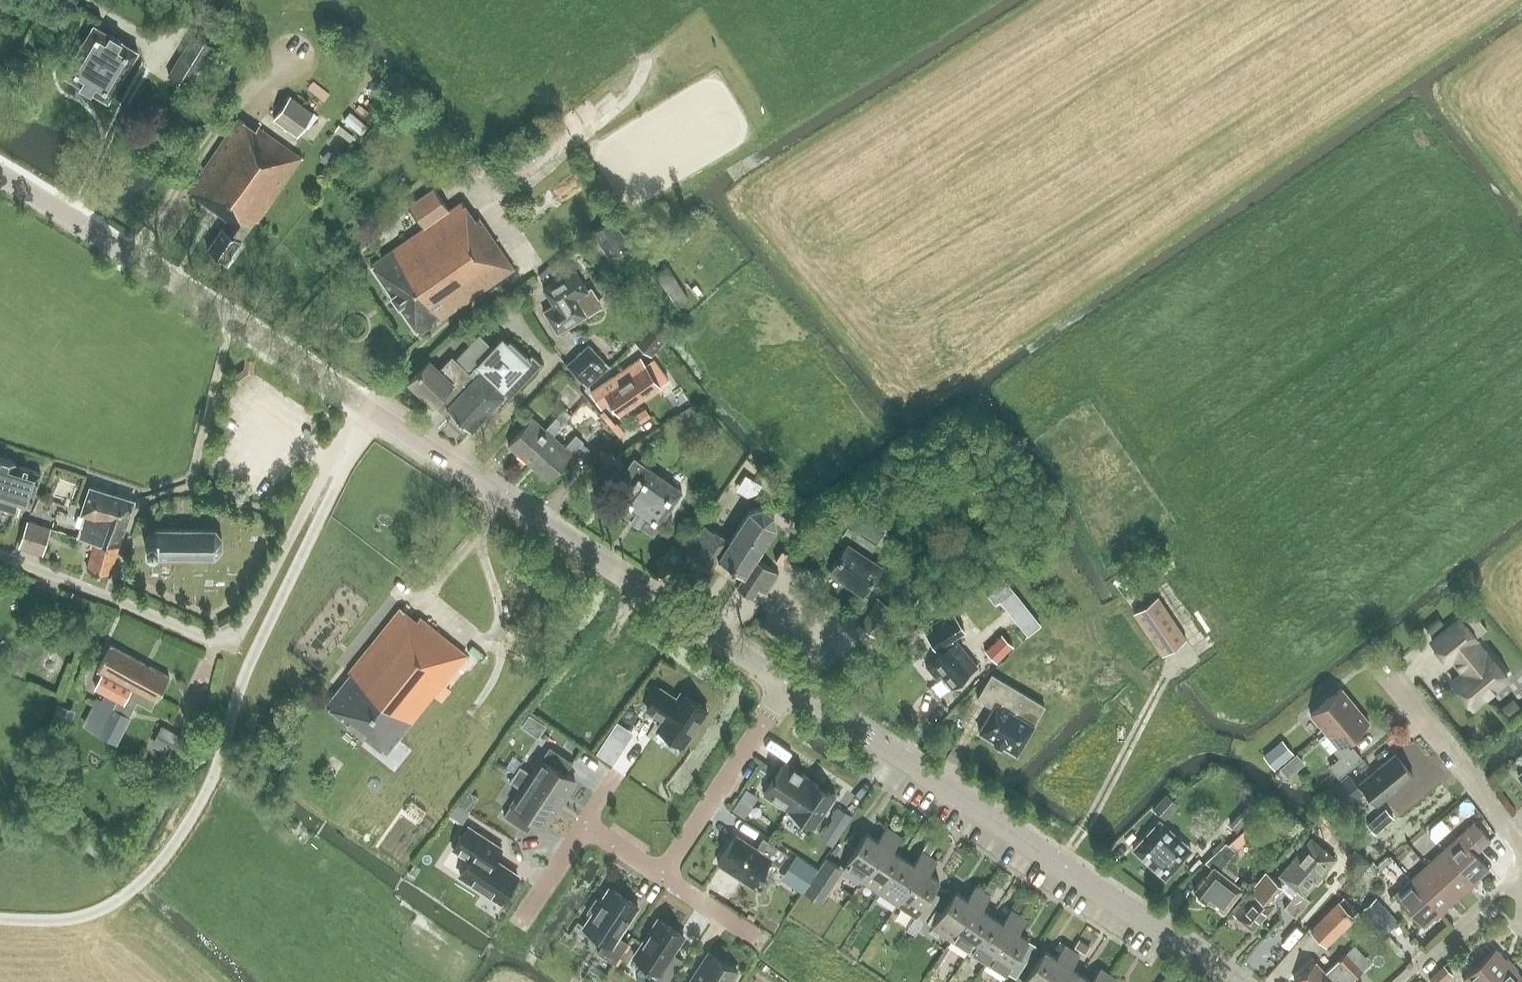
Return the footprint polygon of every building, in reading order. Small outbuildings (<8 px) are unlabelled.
[(195,81),(219,37),(196,24),(171,67),(195,81)] [(108,100),(138,51),(94,25),(64,74),(108,100)] [(298,135),(315,111),(292,95),(275,118),(298,135)] [(258,222),(303,158),(257,127),(255,130),(240,119),(188,191),(228,220),(207,249),(225,262),(255,219),(258,222)] [(328,149),(321,159),(328,164),(335,154),(328,149)] [(419,334),(514,269),(479,218),(475,220),(463,201),(450,210),(435,187),(408,206),(424,228),(371,265),(419,334)] [(629,242),(611,218),(592,232),(609,256),(629,242)] [(564,274),(555,260),(539,273),(546,285),(564,274)] [(687,295),(668,266),(656,274),(676,303),(687,295)] [(594,299),(595,295),(592,292),(589,291),(575,269),(544,288),(554,305),(544,311),(558,334),(588,315),(581,304),(587,300),(591,301),(594,299)] [(670,332),(652,318),(634,340),(652,354),(670,332)] [(505,402),(542,363),(533,354),(529,358),(510,340),(508,343),(502,338),(493,348),(479,335),(456,360),(452,356),(439,370),(429,361),(409,382),(432,404),(434,403),(449,417),(448,418),(464,433),(469,427),(472,430),(501,399),(505,402)] [(589,345),(568,364),(587,386),(609,366),(589,345)] [(600,386),(591,392),(601,407),(610,400),(620,414),(660,386),(640,358),(600,386)] [(704,420),(692,403),(678,412),(690,430),(704,420)] [(635,414),(641,423),(652,416),(646,407),(635,414)] [(508,444),(529,462),(552,435),(553,436),(571,415),(564,408),(556,417),(545,429),(532,417),(508,444)] [(604,410),(600,413),(620,436),(626,432),(617,422),(616,423),(604,410)] [(552,435),(529,462),(549,480),(584,441),(576,434),(565,447),(553,436),(552,435)] [(15,511),(17,507),(21,508),(22,504),(30,506),(41,473),(14,464),(15,462),(0,457),(0,507),(15,511)] [(682,491),(661,476),(645,465),(645,466),(634,458),(619,479),(630,487),(616,507),(653,533),(682,491)] [(753,500),(760,488),(744,477),(735,488),(753,500)] [(103,540),(120,546),(135,501),(90,486),(81,513),(85,514),(78,536),(96,542),(102,544),(103,540)] [(731,566),(768,509),(762,506),(749,509),(729,541),(705,525),(690,548),(699,553),(695,560),(710,569),(718,558),(731,566)] [(773,513),(768,509),(731,566),(745,575),(737,587),(753,596),(758,587),(766,593),(779,573),(755,557),(775,526),(773,513)] [(53,528),(40,524),(27,520),(19,546),(31,550),(44,554),(53,528)] [(863,591),(881,565),(868,556),(876,544),(848,526),(838,541),(845,546),(830,569),(863,591)] [(215,557),(222,548),(222,537),(215,529),(155,528),(155,532),(147,532),(147,537),(147,549),(147,552),(154,552),(154,556),(215,557)] [(110,576),(120,546),(103,540),(102,544),(96,542),(87,569),(110,576)] [(782,550),(776,560),(785,566),(792,555),(782,550)] [(1187,639),(1158,596),(1134,612),(1163,655),(1187,639)] [(877,636),(895,609),(878,598),(860,625),(877,636)] [(476,659),(467,652),(466,654),(420,617),(417,621),(401,608),(349,673),(351,674),(326,704),(387,753),(456,666),(465,673),(476,659)] [(222,627),(233,620),(230,614),(218,621),(222,627)] [(1452,665),(1456,661),(1464,671),(1452,681),(1473,707),(1508,678),(1488,654),(1486,656),(1475,644),(1477,642),(1461,623),(1435,646),(1452,665)] [(996,661),(1013,645),(1002,635),(986,651),(996,661)] [(952,687),(978,666),(957,640),(926,666),(935,677),(940,673),(952,687)] [(170,677),(140,661),(111,645),(97,669),(102,673),(94,687),(111,697),(107,704),(100,700),(86,725),(96,731),(97,730),(117,740),(138,701),(151,709),(156,700),(157,700),(170,677)] [(1034,725),(1045,706),(992,674),(978,698),(993,707),(979,731),(1017,753),(1034,725)] [(658,687),(645,707),(661,718),(656,727),(681,744),(705,708),(679,691),(675,698),(658,687)] [(1370,722),(1341,688),(1311,713),(1338,747),(1334,750),(1340,757),(1330,766),(1339,777),(1362,758),(1353,747),(1350,749),(1345,743),(1370,722)] [(62,727),(69,707),(58,703),(51,723),(62,727)] [(176,756),(185,738),(164,727),(155,745),(176,756)] [(615,736),(602,755),(611,761),(624,743),(615,736)] [(532,773),(520,766),(515,773),(562,804),(562,803),(561,802),(575,780),(565,774),(573,762),(550,747),(532,773)] [(1264,755),(1275,768),(1284,761),(1273,747),(1264,755)] [(1377,804),(1413,775),(1395,753),(1360,783),(1377,804)] [(811,778),(785,761),(764,793),(789,810),(811,778)] [(1280,768),(1288,777),(1297,770),(1289,761),(1280,768)] [(510,781),(522,789),(504,815),(527,831),(535,819),(545,826),(560,804),(561,805),(562,804),(515,773),(510,781)] [(1365,793),(1349,773),(1330,788),(1347,808),(1365,793)] [(814,827),(836,795),(811,778),(789,810),(814,827)] [(470,793),(462,806),(469,811),(477,797),(470,793)] [(1154,809),(1165,819),(1178,804),(1167,794),(1154,809)] [(733,809),(745,817),(750,810),(738,802),(733,809)] [(458,804),(451,815),(463,823),(470,812),(458,804)] [(838,807),(832,817),(845,826),(852,816),(838,807)] [(1243,809),(1230,822),(1238,830),(1251,818),(1243,809)] [(1444,812),(1430,826),(1439,836),(1454,823),(1444,812)] [(1134,849),(1165,878),(1191,850),(1159,821),(1134,849)] [(1489,868),(1476,853),(1491,839),(1474,821),(1443,850),(1473,883),(1489,868)] [(502,848),(469,826),(454,849),(470,860),(460,875),(500,902),(518,875),(495,859),(502,848)] [(867,833),(844,867),(863,879),(894,832),(886,827),(878,840),(867,833)] [(901,836),(894,832),(863,879),(880,891),(903,857),(892,849),(901,836)] [(754,886),(771,860),(779,865),(787,853),(764,838),(756,849),(736,835),(718,862),(726,868),(754,886)] [(1305,895),(1336,858),(1311,837),(1280,875),(1286,880),(1281,887),(1292,897),(1284,907),(1296,917),(1310,900),(1305,895)] [(930,838),(922,851),(927,853),(929,855),(937,843),(930,838)] [(1224,911),(1242,888),(1234,881),(1238,875),(1224,865),(1236,851),(1226,843),(1205,862),(1213,868),(1195,890),(1224,911)] [(1196,844),(1186,858),(1193,863),(1203,849),(1196,844)] [(1427,865),(1457,897),(1473,883),(1443,850),(1427,865)] [(914,864),(903,857),(880,891),(898,903),(929,855),(927,853),(922,851),(914,864)] [(898,903),(925,920),(941,896),(933,891),(939,881),(928,873),(937,860),(929,855),(898,903)] [(817,869),(797,856),(787,871),(807,884),(817,869)] [(832,876),(839,866),(827,858),(805,891),(820,901),(835,879),(832,876)] [(1411,879),(1441,912),(1457,897),(1427,865),(1411,879)] [(1270,900),(1282,885),(1267,873),(1232,913),(1253,930),(1275,904),(1270,900)] [(985,892),(990,895),(998,883),(991,878),(983,890),(985,892)] [(1424,927),(1441,912),(1411,879),(1395,894),(1424,927)] [(952,938),(983,890),(976,886),(967,899),(956,892),(943,912),(934,907),(925,920),(925,921),(933,926),(952,938)] [(598,952),(615,964),(629,943),(618,936),(638,905),(610,887),(601,901),(596,897),(587,912),(591,915),(584,927),(605,941),(598,952)] [(985,892),(983,890),(952,938),(970,950),(992,915),(982,908),(990,895),(985,892)] [(1397,921),(1376,897),(1364,908),(1385,932),(1397,921)] [(1311,930),(1326,946),(1355,917),(1339,901),(1311,930)] [(1003,922),(992,915),(970,950),(988,962),(1019,914),(1011,909),(1003,922)] [(1026,919),(1019,914),(988,962),(1006,973),(1014,978),(1023,965),(1015,960),(1029,939),(1017,932),(1026,919)] [(682,959),(672,952),(684,935),(659,919),(634,956),(659,972),(656,977),(663,981),(667,981),(682,959)] [(1072,949),(1065,945),(1056,958),(1045,950),(1024,981),(1051,981),(1072,949)] [(1511,965),(1496,948),(1463,978),(1467,981),(1492,981),(1511,965)] [(1081,974),(1071,967),(1079,954),(1072,949),(1051,981),(1076,981),(1081,974)] [(737,970),(710,952),(690,981),(730,981),(737,970)] [(1345,970),(1354,961),(1346,953),(1337,961),(1345,970)] [(1296,981),(1332,981),(1334,981),(1315,961),(1295,980),(1296,981)] [(1362,970),(1354,961),(1345,970),(1353,979),(1362,970)] [(1444,964),(1429,978),(1433,981),(1444,981),(1453,974),(1444,964)] [(1511,965),(1492,981),(1521,981),(1521,977),(1511,965)] [(1108,973),(1101,968),(1092,981),(1081,974),(1076,981),(1102,981),(1108,973)] [(1108,973),(1102,981),(1112,981),(1115,978),(1108,973)]
